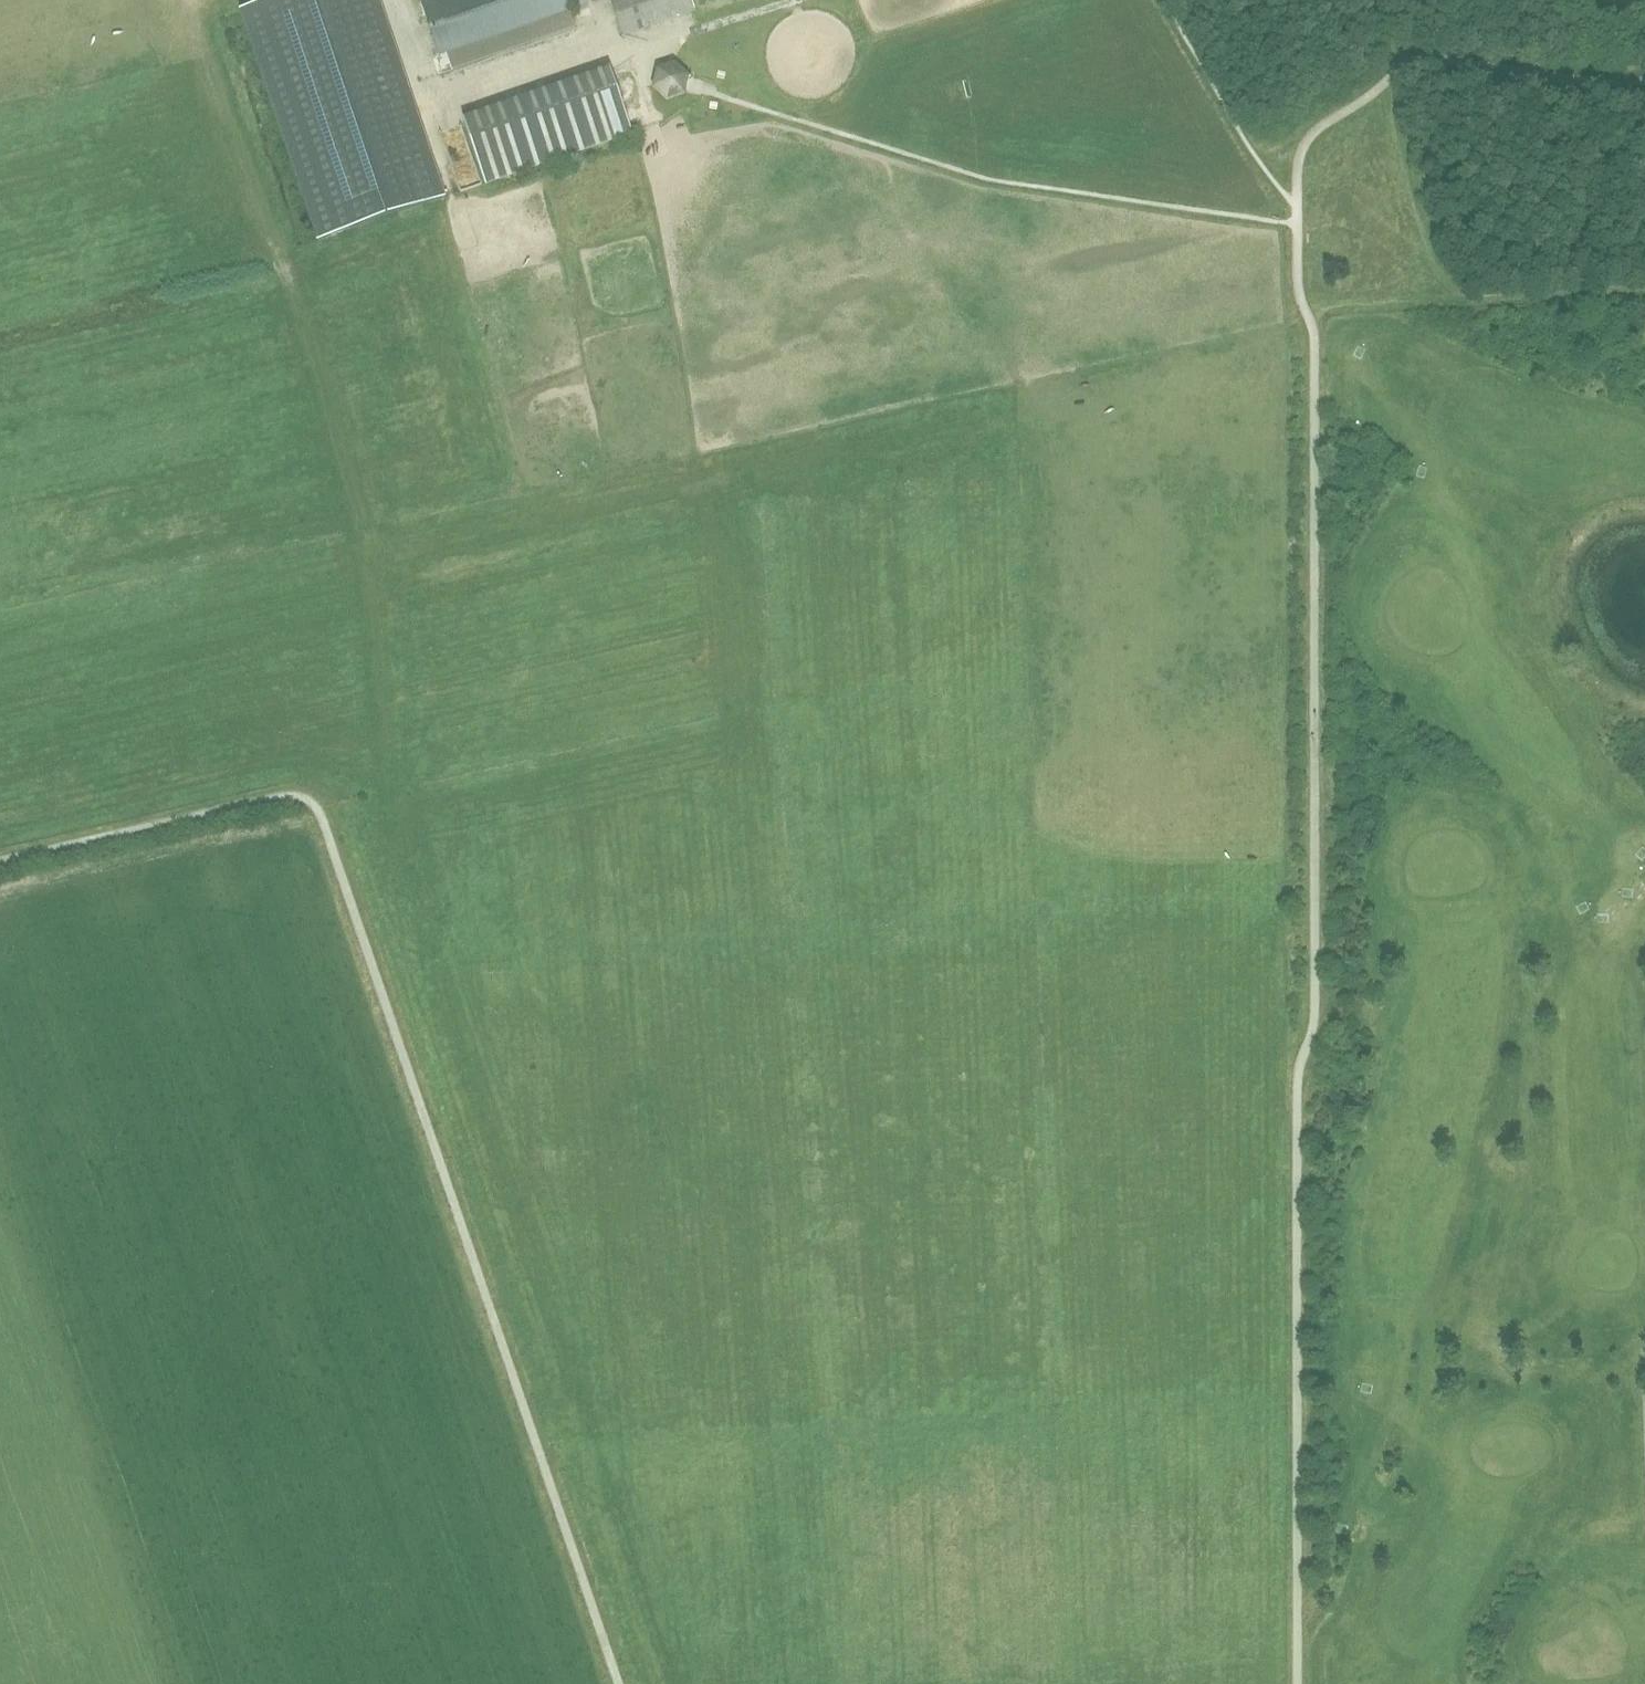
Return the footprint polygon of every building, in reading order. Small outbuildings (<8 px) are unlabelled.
[(241,8),(319,240),(445,197),(379,0),(266,0),(241,8)] [(587,0),(427,0),(422,2),(441,55),(589,3),(587,0)] [(691,0),(611,0),(623,35),(694,10),(691,0)] [(684,93),(688,75),(675,63),(658,69),(654,86),(667,98),(684,93)] [(633,133),(613,74),(466,125),(486,184),(633,133)]
